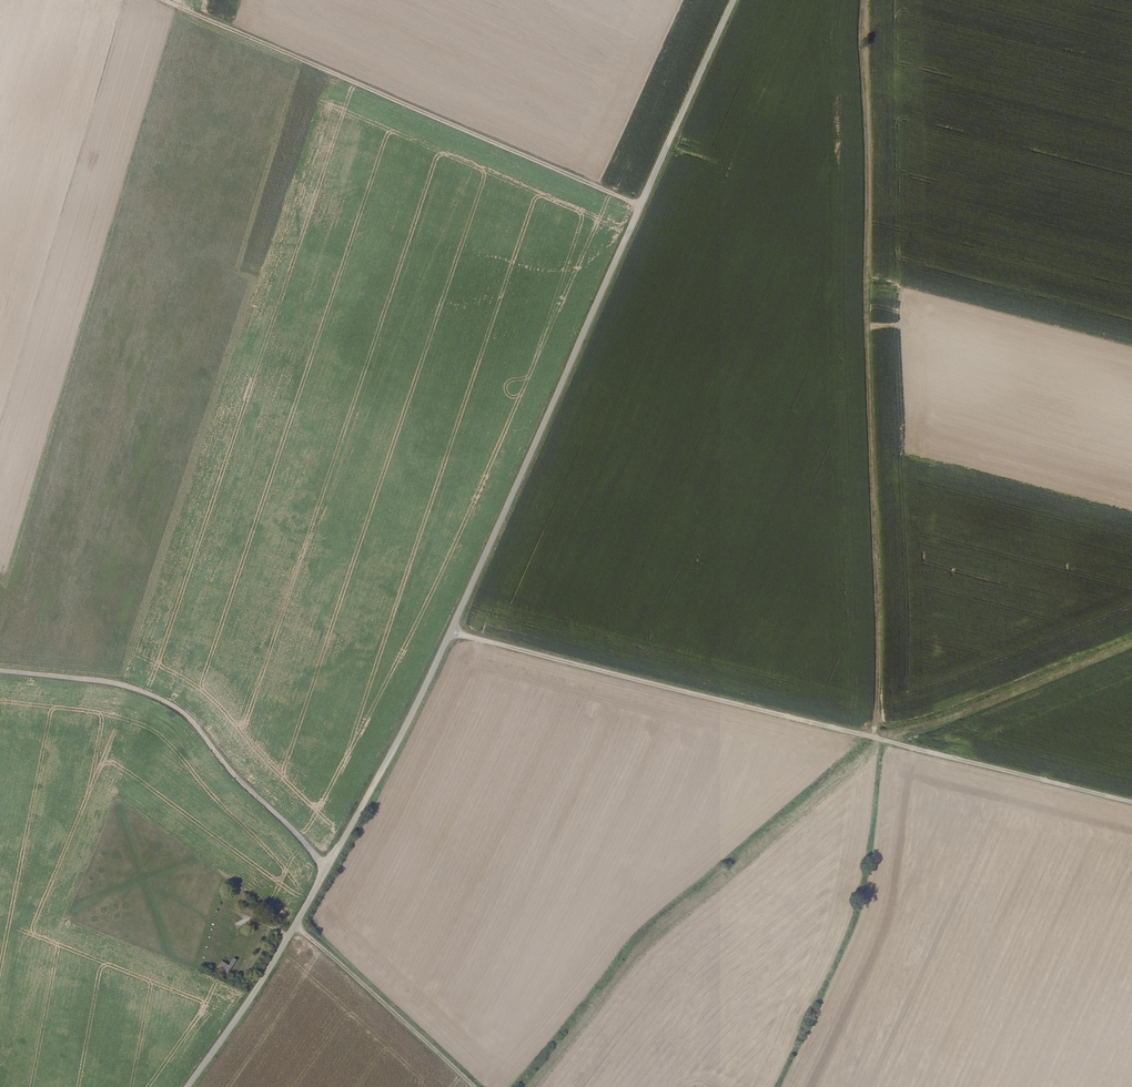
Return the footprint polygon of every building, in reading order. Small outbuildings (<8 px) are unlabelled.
[(221,961),(218,967),(229,973),(237,960),(233,958),(229,966),(221,961)]
